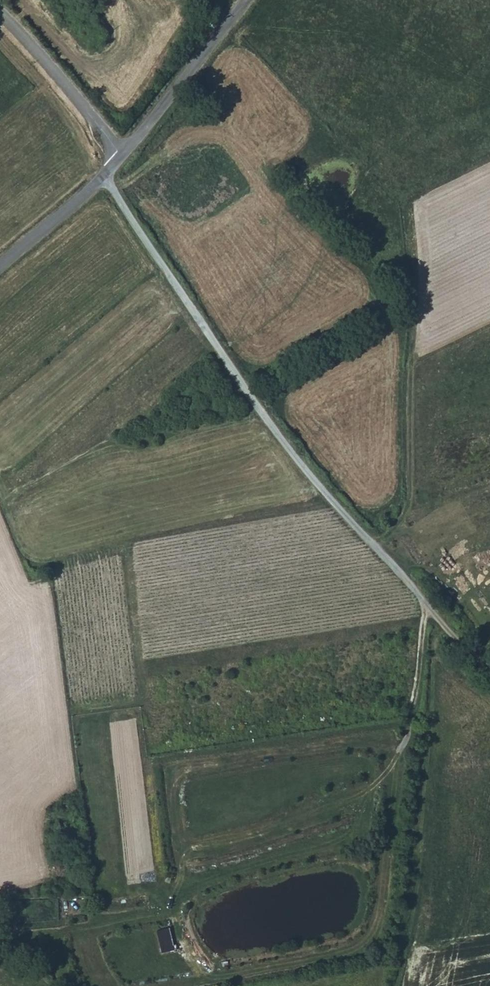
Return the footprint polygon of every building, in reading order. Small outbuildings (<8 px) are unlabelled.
[(171,927),(157,930),(163,953),(176,950),(171,927)]
